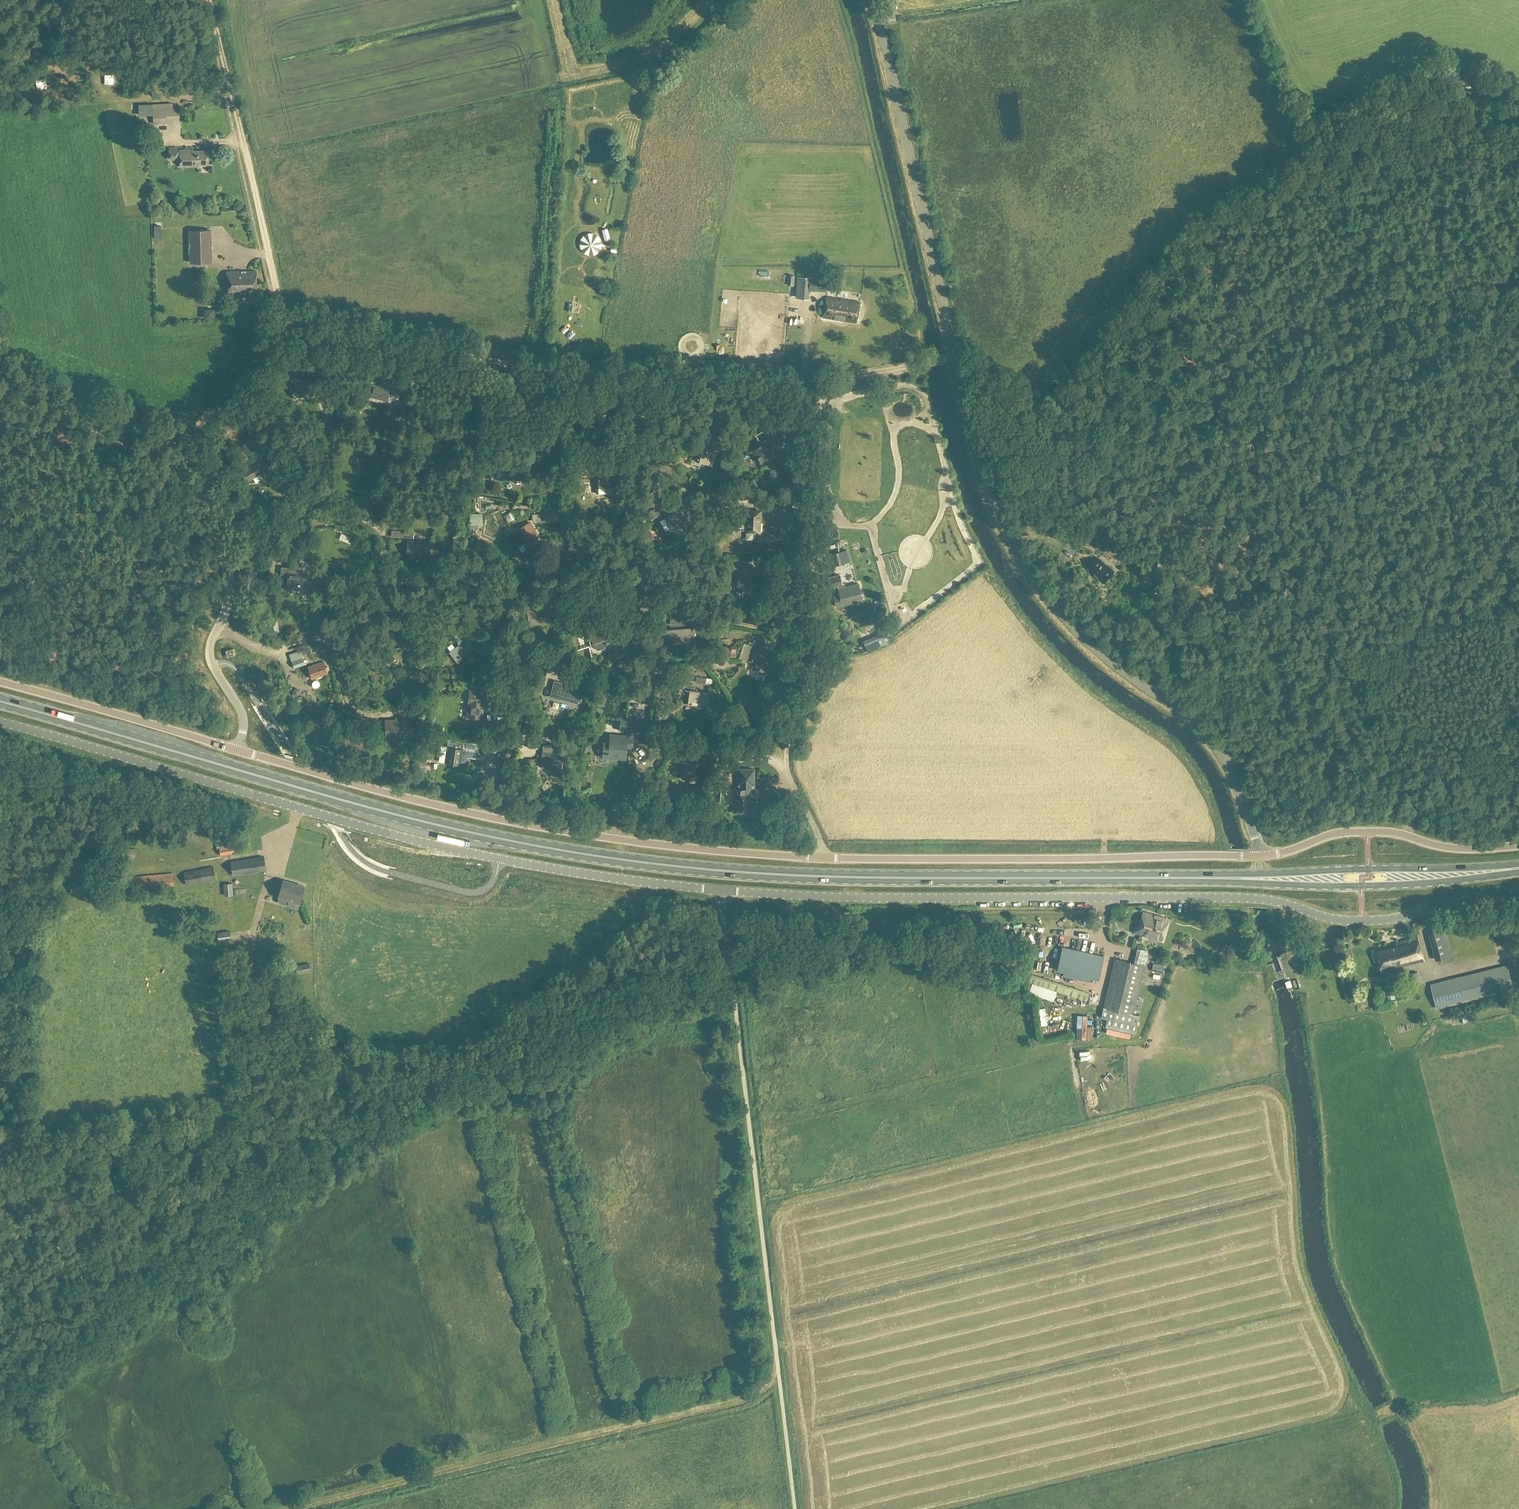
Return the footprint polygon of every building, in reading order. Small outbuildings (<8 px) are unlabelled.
[(178,108),(173,108),(172,103),(138,105),(139,116),(153,115),(153,124),(166,123),(166,120),(179,119),(178,108)] [(178,160),(178,147),(168,147),(169,160),(178,160)] [(193,151),(193,150),(179,150),(180,167),(198,166),(198,164),(208,164),(208,151),(193,151)] [(191,262),(211,262),(210,230),(190,230),(191,262)] [(227,272),(227,293),(256,293),(256,271),(227,272)] [(795,276),(787,275),(787,285),(795,286),(795,276)] [(810,277),(810,278),(797,277),(795,297),(809,298),(809,291),(827,292),(828,279),(810,277)] [(894,288),(891,297),(904,300),(907,292),(894,288)] [(855,323),(859,304),(825,298),(822,317),(855,323)] [(303,377),(300,370),(289,375),(292,382),(294,381),(295,385),(290,387),(295,399),(310,392),(303,377)] [(409,382),(404,380),(397,378),(395,384),(384,380),(382,385),(375,383),(371,396),(387,401),(391,388),(406,392),(409,382)] [(545,409),(556,412),(557,405),(546,402),(545,409)] [(400,430),(390,423),(388,426),(398,433),(400,430)] [(430,438),(435,427),(429,424),(424,435),(430,438)] [(245,428),(251,440),(258,436),(252,425),(245,428)] [(705,430),(704,433),(701,446),(700,445),(696,461),(709,465),(717,437),(717,434),(705,430)] [(762,445),(753,450),(761,464),(774,456),(769,449),(775,445),(769,437),(760,442),(762,445)] [(448,444),(434,438),(428,449),(443,456),(448,444)] [(254,461),(255,463),(240,471),(246,482),(253,479),(256,483),(263,479),(261,474),(263,473),(263,474),(270,470),(263,458),(262,459),(260,457),(261,456),(256,448),(249,452),(254,461)] [(237,457),(230,450),(225,456),(232,462),(237,457)] [(495,456),(484,454),(483,461),(494,463),(495,456)] [(495,464),(503,465),(504,458),(496,457),(495,464)] [(231,470),(224,463),(218,468),(224,476),(231,470)] [(609,481),(608,469),(594,470),(595,487),(608,487),(608,489),(614,488),(614,493),(621,493),(621,479),(626,479),(626,467),(619,467),(619,469),(613,469),(613,481),(609,481)] [(651,521),(658,516),(662,515),(658,507),(647,513),(651,521)] [(681,508),(664,518),(671,531),(688,521),(681,508)] [(746,529),(759,530),(760,512),(747,511),(746,529)] [(469,515),(470,542),(477,542),(477,524),(482,524),(482,514),(469,515)] [(511,532),(512,529),(515,530),(518,523),(511,519),(506,530),(511,532)] [(540,539),(530,522),(518,529),(528,546),(540,539)] [(502,523),(492,526),(495,537),(505,535),(502,523)] [(402,538),(413,539),(413,531),(402,530),(402,538)] [(646,544),(654,539),(649,531),(641,536),(646,544)] [(408,542),(407,554),(407,559),(423,560),(423,558),(424,558),(424,556),(430,556),(430,545),(424,545),(424,543),(408,542)] [(527,550),(524,545),(518,548),(521,553),(527,550)] [(524,552),(527,559),(533,556),(530,550),(524,552)] [(846,550),(831,554),(834,566),(849,562),(846,550)] [(477,558),(460,559),(461,571),(478,570),(477,558)] [(1098,559),(1089,568),(1103,582),(1114,571),(1108,566),(1107,567),(1098,559)] [(288,574),(287,587),(301,588),(303,576),(302,575),(303,564),(294,563),(294,564),(289,563),(288,568),(285,568),(284,574),(288,574)] [(736,582),(735,590),(749,591),(750,576),(746,576),(746,568),(730,567),(729,582),(736,582)] [(658,580),(650,568),(635,579),(643,590),(658,580)] [(828,578),(831,588),(837,586),(839,594),(834,595),(835,599),(834,599),(836,607),(862,600),(858,584),(845,587),(844,584),(842,584),(840,575),(828,578)] [(273,595),(265,596),(267,607),(275,606),(273,595)] [(574,618),(563,620),(565,627),(576,625),(574,618)] [(692,628),(670,630),(659,631),(660,639),(671,638),(672,644),(690,643),(690,637),(695,637),(694,632),(701,632),(700,621),(692,621),(692,628)] [(608,628),(590,633),(576,637),(580,650),(589,647),(592,657),(616,650),(614,641),(612,641),(608,628)] [(845,641),(849,641),(851,637),(850,634),(847,632),(843,633),(841,636),(842,640),(845,641)] [(403,633),(387,636),(390,648),(406,645),(403,633)] [(460,644),(450,652),(460,665),(476,652),(467,640),(468,639),(463,633),(455,639),(460,644)] [(765,675),(770,659),(762,657),(763,656),(758,654),(760,649),(752,646),(743,644),(739,659),(748,662),(754,663),(751,671),(760,674),(760,673),(765,675)] [(723,655),(734,658),(736,649),(725,646),(723,655)] [(228,657),(235,655),(234,649),(226,651),(228,657)] [(302,658),(303,658),(300,650),(289,654),(292,662),(302,658)] [(571,667),(559,652),(555,656),(566,671),(571,667)] [(432,659),(429,655),(418,662),(421,667),(432,659)] [(302,658),(292,662),(294,668),(304,664),(302,658)] [(323,662),(308,667),(312,679),(327,674),(323,662)] [(554,681),(550,697),(577,704),(581,688),(554,681)] [(695,692),(696,685),(684,684),(684,690),(689,690),(688,705),(706,707),(707,693),(695,692)] [(470,691),(467,717),(482,719),(484,692),(470,691)] [(598,705),(604,707),(607,698),(601,696),(598,705)] [(600,718),(603,709),(598,707),(595,717),(600,718)] [(354,725),(355,717),(347,716),(346,724),(354,725)] [(604,742),(603,757),(625,759),(626,748),(632,748),(633,736),(632,736),(633,732),(639,732),(640,719),(621,717),(620,731),(626,732),(626,735),(610,734),(609,742),(604,742)] [(393,721),(385,721),(386,732),(392,732),(392,737),(416,737),(416,727),(402,727),(402,718),(396,718),(396,722),(393,722),(393,721)] [(532,731),(535,721),(527,718),(524,729),(532,731)] [(445,763),(459,765),(460,762),(463,762),(464,757),(475,758),(476,752),(462,750),(463,742),(454,741),(453,748),(447,747),(445,763)] [(587,753),(589,747),(582,744),(580,751),(587,753)] [(542,753),(542,768),(553,768),(553,776),(562,776),(562,763),(558,763),(559,753),(553,753),(553,746),(543,745),(542,753)] [(709,756),(699,753),(697,759),(702,761),(701,765),(706,766),(709,756)] [(682,778),(695,782),(698,772),(705,775),(708,767),(706,766),(701,765),(687,760),(682,778)] [(418,769),(426,768),(425,761),(417,762),(418,769)] [(754,789),(754,769),(739,769),(739,788),(734,788),(734,813),(751,813),(751,805),(757,805),(757,789),(754,789)] [(233,844),(219,847),(220,855),(234,853),(233,844)] [(124,848),(123,857),(134,858),(135,848),(124,848)] [(265,869),(263,856),(231,861),(233,874),(265,869)] [(212,867),(184,872),(186,884),(215,879),(212,867)] [(172,873),(132,877),(133,889),(173,886),(172,873)] [(80,880),(69,882),(71,892),(86,889),(83,878),(79,879),(80,880)] [(300,903),(304,886),(283,880),(278,897),(280,897),(278,901),(280,903),(284,905),(286,903),(287,899),(300,903)] [(233,895),(232,883),(223,884),(224,896),(233,895)] [(1137,932),(1163,940),(1169,919),(1143,911),(1137,932)] [(1453,956),(1445,929),(1430,933),(1438,960),(1453,956)] [(217,933),(218,942),(230,940),(229,931),(217,933)] [(1397,946),(1376,951),(1381,971),(1424,960),(1419,936),(1396,941),(1397,946)] [(1082,947),(1086,941),(1082,938),(1077,944),(1082,947)] [(1104,956),(1062,947),(1057,970),(1098,980),(1104,956)] [(1032,961),(1035,954),(1029,952),(1026,959),(1032,961)] [(1115,959),(1103,1007),(1101,1018),(1102,1019),(1107,1020),(1105,1028),(1135,1034),(1139,1015),(1133,1014),(1144,966),(1115,959)] [(1151,971),(1163,973),(1164,965),(1153,963),(1151,971)] [(296,966),(298,974),(310,971),(308,964),(296,966)] [(1431,984),(1437,1008),(1513,989),(1507,965),(1431,984)] [(1420,983),(1417,971),(1408,974),(1412,986),(1420,983)] [(1089,993),(1031,974),(1028,982),(1086,1001),(1089,993)] [(1286,981),(1289,988),(1301,984),(1298,977),(1286,981)] [(1094,1023),(1088,1023),(1088,1012),(1083,1011),(1083,1034),(1094,1035),(1094,1023)] [(1448,1020),(1449,1027),(1461,1026),(1460,1019),(1448,1020)] [(1083,1055),(1089,1053),(1087,1046),(1081,1048),(1083,1055)]
